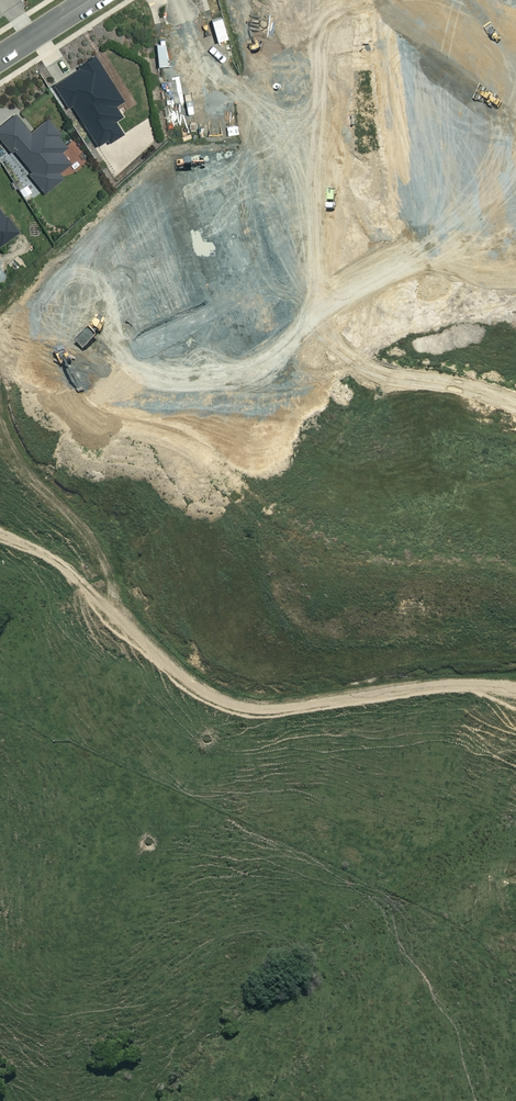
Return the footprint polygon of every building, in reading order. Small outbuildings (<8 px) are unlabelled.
[(125,99),(96,56),(54,83),(70,107),(73,105),(99,144),(108,138),(111,142),(124,133),(116,121),(124,116),(116,105),(125,99)] [(47,192),(65,177),(60,172),(72,162),(64,152),(70,147),(60,135),(63,133),(49,117),(31,132),(16,113),(0,126),(0,136),(13,151),(15,149),(33,171),(31,173),(47,192)] [(1,242),(2,244),(20,231),(9,214),(7,216),(0,206),(0,243),(1,242)]
